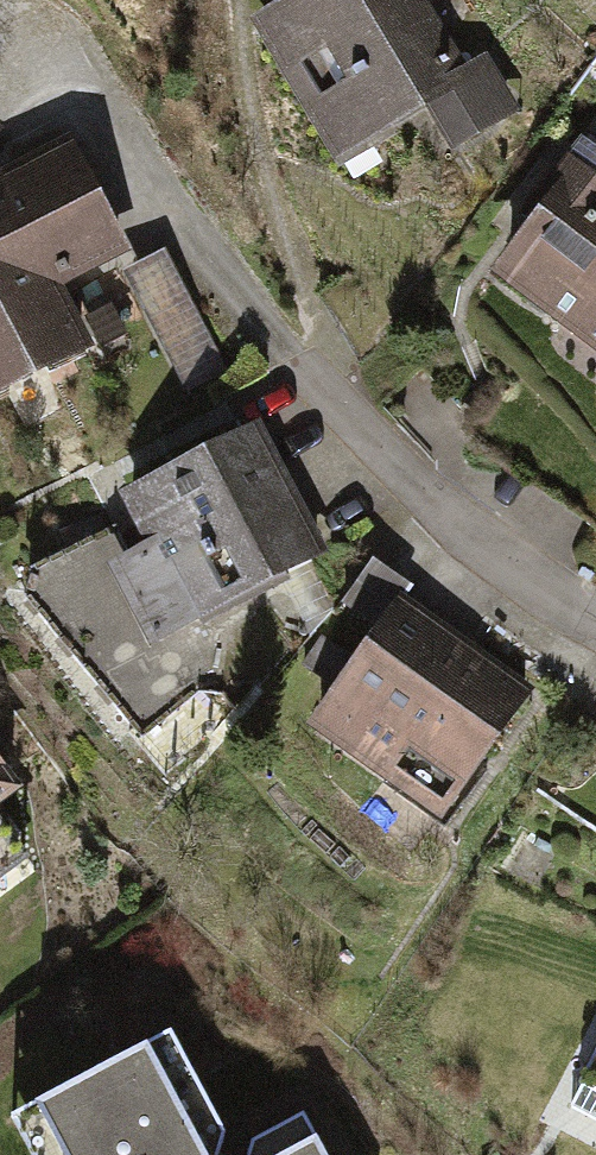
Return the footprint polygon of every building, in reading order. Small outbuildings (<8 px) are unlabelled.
[(266,23),(339,145),(430,91),(436,101),(434,102),(445,121),(444,124),(455,138),(487,118),(504,95),(482,79),(478,86),(460,73),(415,0),(304,0),(266,23)] [(67,148),(0,183),(0,221),(43,304),(57,297),(48,280),(118,244),(67,148)] [(512,267),(595,330),(595,178),(586,170),(574,187),(562,179),(534,215),(546,224),(512,267)] [(0,221),(0,384),(80,342),(57,297),(43,304),(0,221)] [(181,398),(226,382),(178,250),(133,266),(181,398)] [(253,432),(132,495),(158,544),(131,558),(117,528),(33,572),(27,595),(137,727),(204,670),(181,643),(203,632),(194,614),(316,551),(253,432)] [(399,605),(320,716),(445,805),(524,694),(399,605)] [(11,788),(0,773),(0,796),(11,788)] [(570,1106),(595,1119),(595,1047),(578,1080),(582,1082),(570,1106)] [(164,1050),(32,1122),(49,1154),(218,1154),(219,1154),(164,1050)] [(298,1133),(256,1154),(309,1154),(298,1133)]
